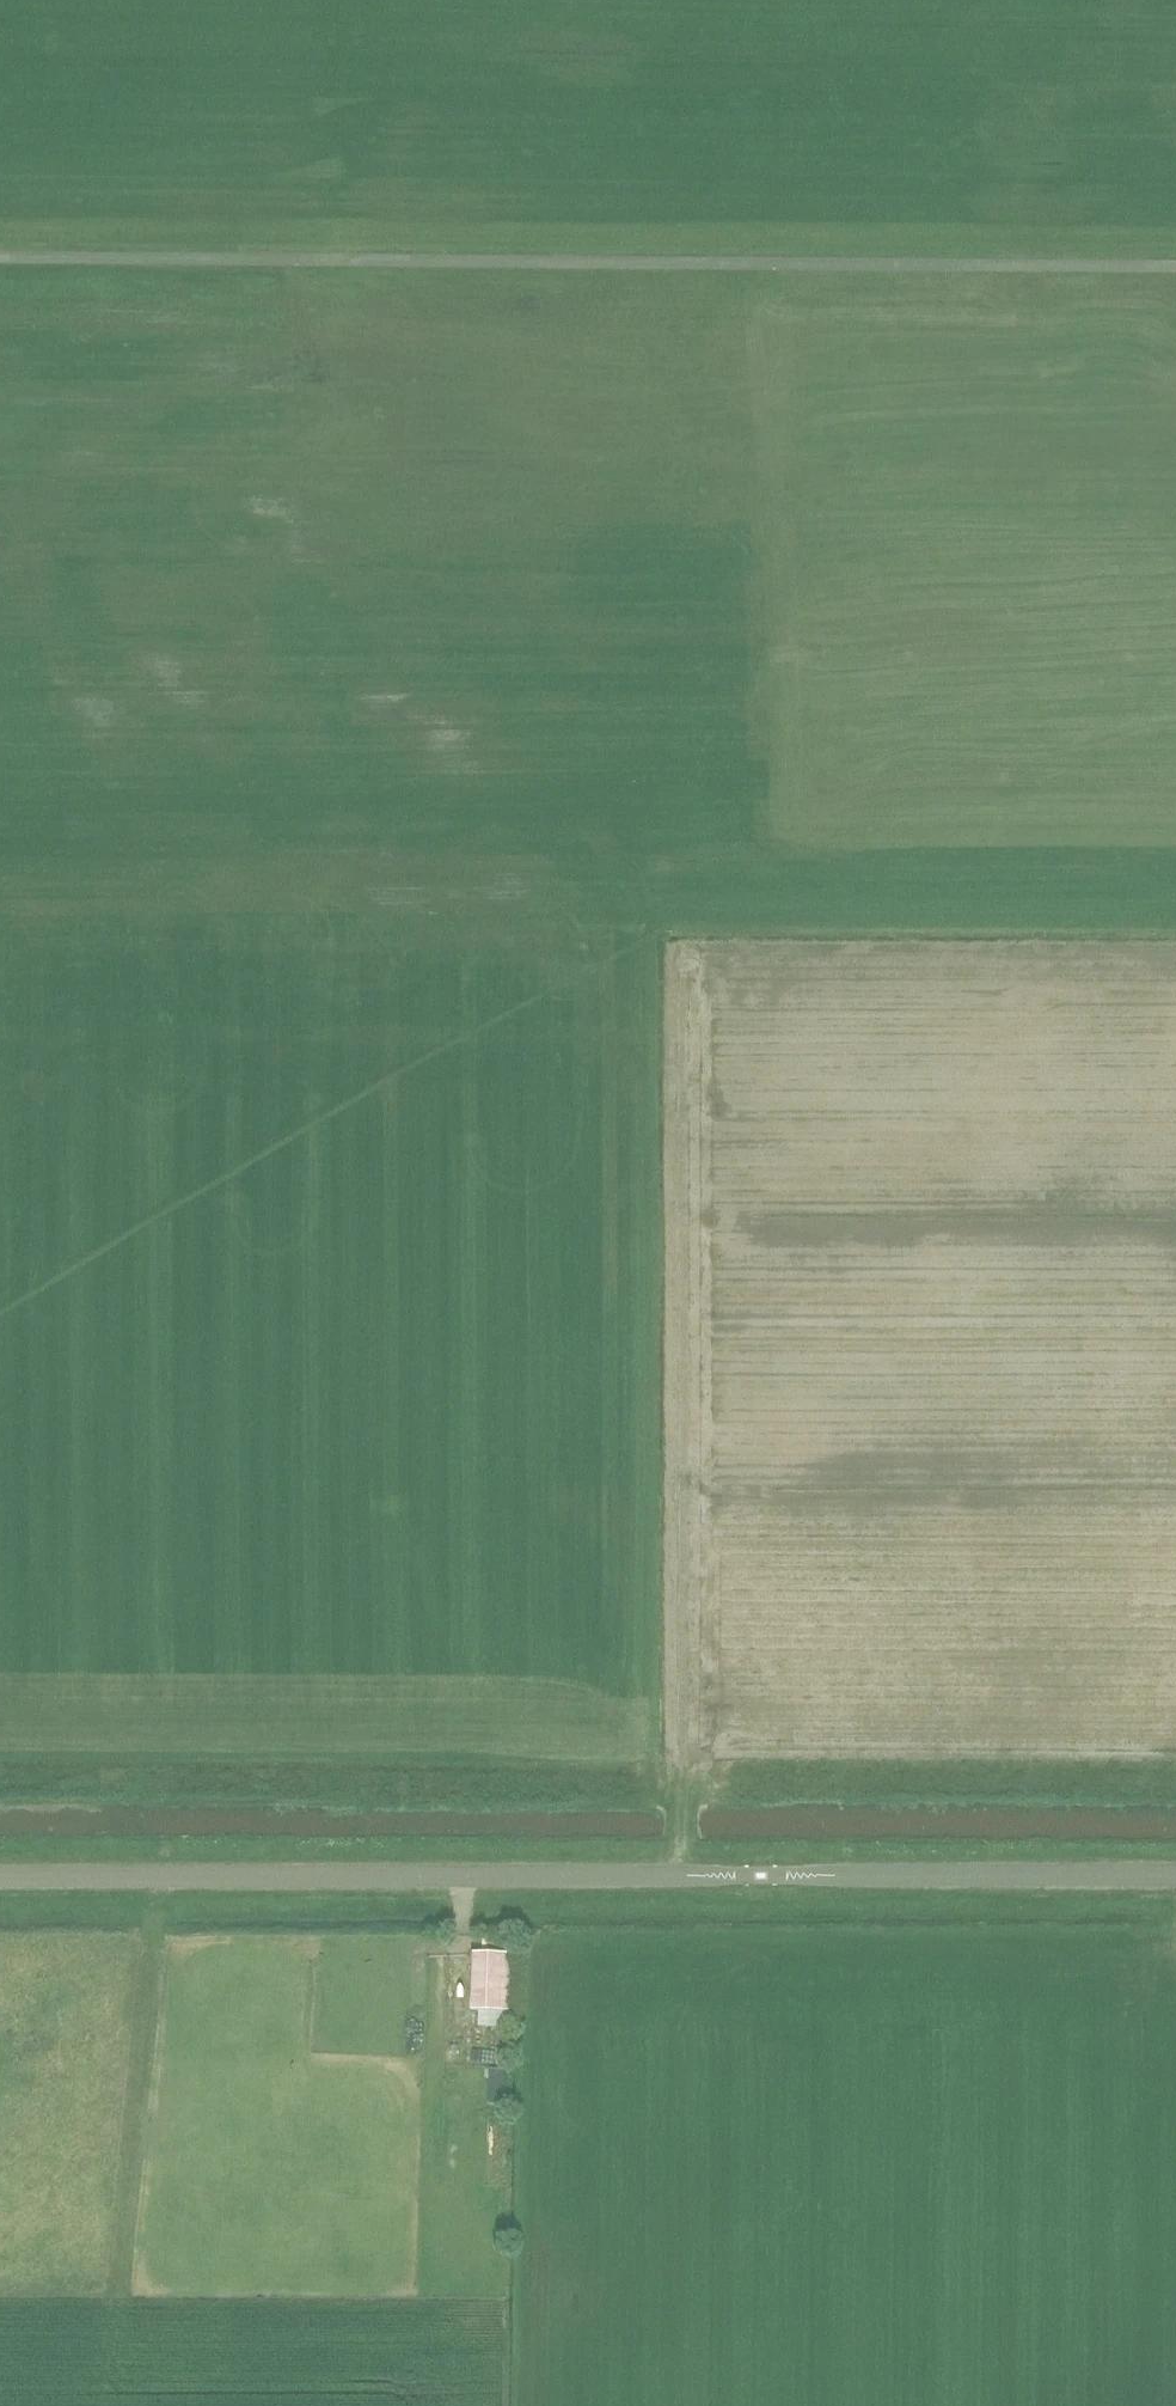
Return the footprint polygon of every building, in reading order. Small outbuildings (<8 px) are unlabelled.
[(474,1954),(471,2009),(509,2011),(511,1955),(474,1954)]
